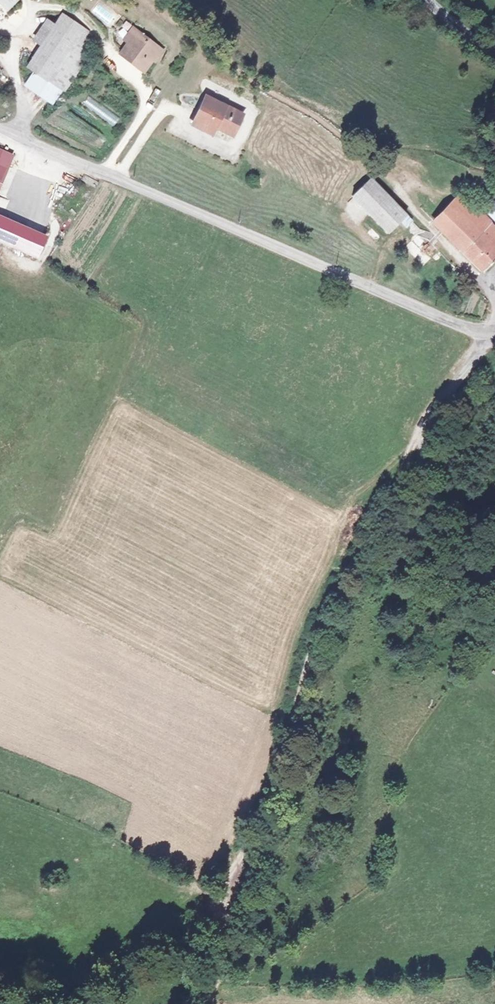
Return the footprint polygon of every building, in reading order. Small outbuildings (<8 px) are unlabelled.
[(43,75),(68,90),(74,80),(94,48),(80,39),(85,30),(69,20),(61,14),(28,66),(36,71),(43,75)] [(128,33),(133,37),(139,28),(134,24),(128,33)] [(161,45),(139,28),(133,37),(121,52),(141,66),(152,50),(155,52),(161,45)] [(68,90),(43,75),(34,89),(59,103),(68,90)] [(111,126),(118,117),(89,95),(82,104),(111,126)] [(204,98),(201,104),(215,110),(218,104),(204,98)] [(215,110),(201,104),(192,123),(230,139),(241,114),(218,104),(215,110)] [(412,226),(373,181),(353,196),(386,235),(400,224),(407,229),(412,226)] [(435,221),(481,270),(494,256),(494,236),(458,198),(435,221)] [(0,220),(0,242),(34,257),(42,238),(0,220)] [(422,265),(436,252),(415,231),(401,244),(422,265)]
